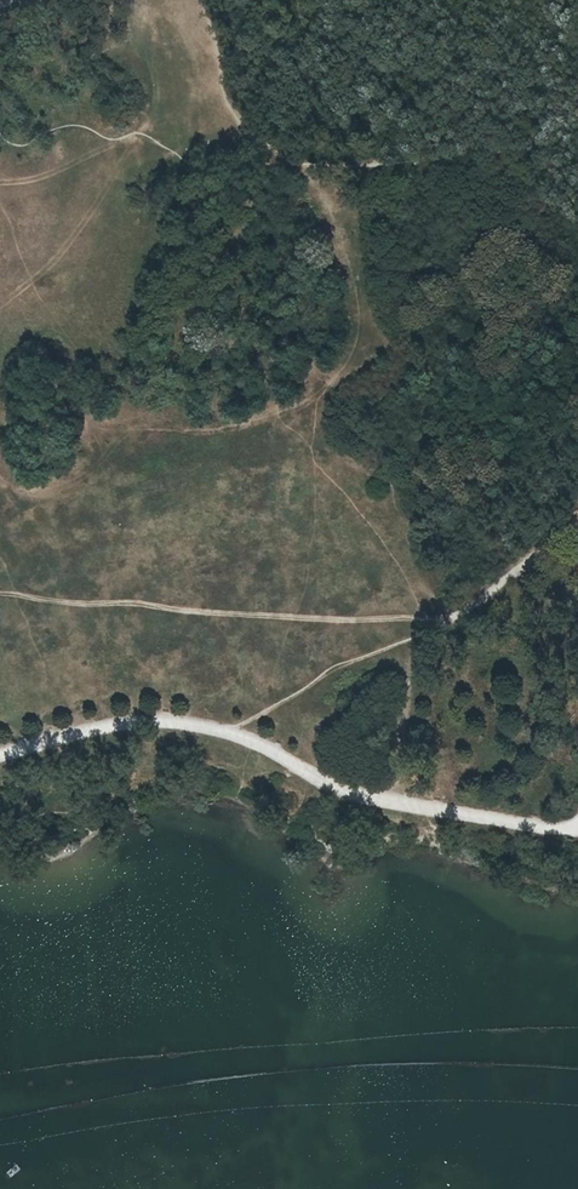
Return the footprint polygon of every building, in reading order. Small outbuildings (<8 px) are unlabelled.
[(505,507),(499,506),(492,508),(496,517),(509,513),(505,507)]
